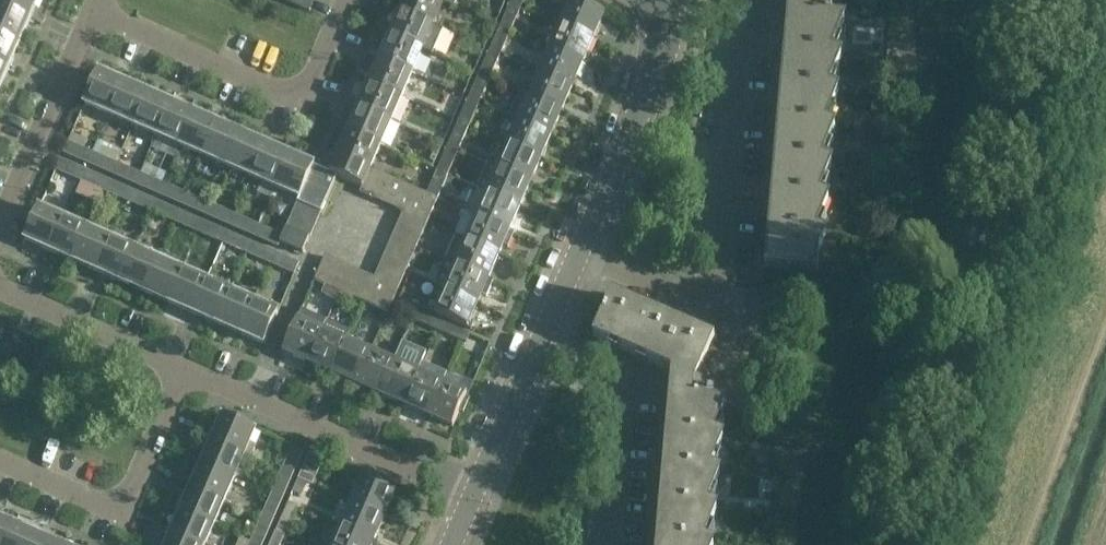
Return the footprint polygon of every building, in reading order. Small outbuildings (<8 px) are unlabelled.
[(38,0),(0,0),(0,8),(29,21),(38,0)] [(310,12),(315,0),(283,0),(310,12)] [(444,2),(440,0),(406,0),(401,11),(434,26),(444,2)] [(561,24),(594,38),(605,14),(590,7),(591,4),(590,3),(590,4),(582,0),(576,0),(575,1),(572,0),(561,24)] [(842,3),(836,0),(790,0),(789,2),(790,2),(768,241),(765,272),(767,272),(767,267),(817,272),(816,276),(818,277),(842,3)] [(510,5),(505,17),(516,21),(521,10),(510,5)] [(29,21),(0,8),(0,36),(19,44),(29,21)] [(443,30),(434,26),(401,11),(390,35),(423,50),(433,54),(443,30)] [(511,31),(516,21),(505,17),(501,27),(511,31)] [(583,63),(594,38),(561,24),(551,48),(583,63)] [(507,42),(511,31),(501,27),(496,37),(507,42)] [(412,74),(423,50),(390,35),(379,60),(412,74)] [(19,44),(0,36),(0,64),(9,68),(19,44)] [(502,53),(507,42),(496,37),(491,48),(502,53)] [(573,87),(583,63),(551,48),(540,72),(573,87)] [(489,53),(484,65),(495,69),(500,58),(489,53)] [(402,97),(412,74),(379,60),(369,83),(402,97)] [(9,68),(0,64),(0,88),(9,68)] [(490,79),(495,69),(484,65),(480,74),(490,79)] [(109,115),(123,83),(99,72),(85,104),(109,115)] [(562,111),(573,87),(540,72),(535,84),(525,80),(520,92),(562,111)] [(485,90),(490,79),(480,74),(475,86),(485,90)] [(133,126),(147,93),(123,83),(109,115),(133,126)] [(392,122),(402,97),(369,83),(358,108),(392,122)] [(481,101),(485,90),(475,86),(471,96),(481,101)] [(552,135),(562,111),(520,92),(509,117),(519,121),(552,135)] [(157,136),(171,104),(147,93),(133,126),(157,136)] [(468,102),(463,113),(473,118),(479,106),(468,102)] [(180,146),(195,114),(171,104),(157,136),(180,146)] [(381,147),(392,122),(358,108),(348,132),(381,147)] [(470,127),(473,118),(463,113),(459,122),(470,127)] [(204,157),(218,124),(195,114),(180,146),(204,157)] [(542,158),(552,135),(519,121),(509,144),(542,158)] [(464,139),(470,127),(459,122),(454,134),(464,139)] [(228,167),(242,135),(218,124),(204,157),(228,167)] [(371,169),(381,147),(348,132),(338,155),(371,169)] [(460,149),(464,139),(454,134),(450,144),(460,149)] [(252,178),(266,145),(242,135),(228,167),(252,178)] [(87,164),(92,153),(68,142),(63,153),(87,164)] [(531,183),(542,158),(509,144),(498,169),(531,183)] [(276,188),(290,156),(266,145),(252,178),(276,188)] [(447,149),(442,161),(453,165),(458,154),(447,149)] [(112,175),(116,163),(92,153),(87,164),(112,175)] [(362,188),(371,169),(338,155),(336,159),(329,156),(323,170),(330,173),(338,177),(362,188)] [(299,198),(314,166),(290,156),(276,188),(299,198)] [(80,181),(85,170),(61,159),(56,171),(80,181)] [(448,176),(453,165),(442,161),(438,171),(448,176)] [(135,185),(140,174),(116,163),(112,175),(135,185)] [(338,177),(330,173),(323,170),(314,166),(299,198),(300,199),(298,204),(321,214),(338,177)] [(372,198),(382,174),(371,169),(362,188),(360,193),(361,194),(361,193),(371,198),(372,198)] [(520,207),(531,183),(498,169),(487,193),(520,207)] [(104,192),(109,180),(85,170),(80,181),(104,192)] [(444,186),(448,176),(438,171),(433,182),(444,186)] [(159,195),(164,184),(140,174),(135,185),(159,195)] [(383,203),(393,179),(382,174),(372,198),(372,199),(373,198),(382,202),(382,203),(383,203)] [(394,208),(405,184),(393,179),(383,203),(384,204),(384,203),(393,207),(393,208),(394,208)] [(128,202),(132,191),(109,180),(104,192),(128,202)] [(438,199),(444,186),(433,182),(428,194),(428,195),(438,199)] [(183,206),(188,195),(164,184),(159,195),(183,206)] [(417,219),(422,207),(428,195),(428,194),(405,184),(394,208),(404,213),(400,222),(400,223),(423,233),(427,224),(417,219)] [(520,207),(487,193),(478,189),(467,213),(477,217),(509,232),(520,207)] [(152,213),(156,201),(132,191),(128,202),(152,213)] [(207,216),(211,205),(188,195),(183,206),(207,216)] [(433,211),(438,199),(428,195),(422,207),(433,211)] [(175,223),(180,212),(156,201),(152,213),(175,223)] [(321,215),(321,214),(298,204),(293,216),(316,226),(317,225),(316,225),(320,215),(321,215)] [(230,226),(235,215),(211,205),(207,216),(230,226)] [(427,224),(433,211),(422,207),(417,219),(427,224)] [(50,251),(64,219),(39,209),(25,241),(50,251)] [(199,233),(204,222),(180,212),(175,223),(199,233)] [(254,237),(259,226),(235,215),(230,226),(254,237)] [(316,228),(316,226),(293,216),(287,229),(309,239),(311,239),(312,237),(311,237),(315,227),(316,228)] [(513,234),(509,232),(477,217),(466,241),(499,256),(503,247),(508,249),(515,235),(513,234)] [(73,262),(87,230),(64,219),(50,251),(73,262)] [(223,244),(228,232),(204,222),(199,233),(223,244)] [(418,244),(423,233),(400,223),(399,223),(400,224),(395,233),(395,234),(418,244)] [(280,244),(283,237),(259,226),(254,237),(279,248),(280,244)] [(303,254),(309,239),(287,229),(283,237),(280,244),(303,254)] [(97,272),(111,240),(87,230),(73,262),(97,272)] [(247,254),(251,243),(228,232),(223,244),(247,254)] [(414,255),(418,244),(395,234),(394,235),(395,235),(391,244),(390,244),(390,245),(414,255)] [(489,279),(499,256),(466,241),(455,236),(445,260),(456,265),(489,279)] [(121,282),(135,250),(111,240),(97,272),(121,282)] [(270,265),(275,253),(251,243),(247,254),(270,265)] [(409,267),(414,255),(390,245),(389,246),(390,246),(386,256),(385,255),(385,256),(409,267)] [(145,293),(159,261),(135,250),(121,282),(145,293)] [(300,264),(275,253),(270,265),(295,275),(300,264)] [(404,278),(409,267),(385,256),(385,257),(381,267),(381,266),(380,267),(404,278)] [(327,286),(337,262),(336,262),(336,263),(327,259),(327,258),(325,257),(315,281),(325,285),(327,286)] [(168,303),(182,271),(159,261),(145,293),(168,303)] [(338,291),(349,267),(348,267),(347,267),(338,263),(337,262),(327,286),(338,291)] [(478,304),(489,279),(456,265),(445,289),(478,304)] [(349,296),(360,272),(359,272),(349,268),(349,267),(338,291),(340,292),(349,296)] [(398,290),(404,278),(380,267),(380,268),(380,269),(376,278),(375,278),(375,280),(388,286),(398,290)] [(192,313),(206,281),(182,271),(168,303),(192,313)] [(365,302),(375,280),(375,278),(370,276),(370,277),(360,273),(361,272),(360,272),(349,296),(353,297),(365,302)] [(378,308),(383,296),(388,286),(375,280),(365,302),(378,308)] [(216,324),(230,292),(206,281),(192,313),(216,324)] [(338,291),(327,286),(325,285),(322,294),(336,300),(340,292),(338,291)] [(394,301),(398,290),(388,286),(383,296),(394,301)] [(405,288),(400,299),(410,303),(414,292),(405,288)] [(468,328),(478,304),(445,289),(435,313),(468,328)] [(240,334),(254,302),(230,292),(216,324),(240,334)] [(353,297),(349,296),(340,292),(336,300),(350,306),(353,297)] [(389,313),(394,301),(383,296),(378,308),(389,313)] [(613,296),(612,297),(594,340),(664,370),(683,327),(654,314),(656,309),(645,304),(642,309),(613,296)] [(278,313),(254,302),(240,334),(264,345),(278,313)] [(406,317),(410,308),(398,303),(394,312),(406,317)] [(419,323),(423,314),(410,308),(406,317),(419,323)] [(438,321),(423,314),(419,323),(434,329),(438,321)] [(308,364),(322,331),(298,320),(283,353),(308,364)] [(452,337),(456,328),(443,323),(440,332),(452,337)] [(710,380),(707,379),(700,377),(715,341),(683,327),(664,370),(673,374),(672,381),(671,381),(671,383),(672,383),(657,544),(710,544),(722,409),(721,409),(724,381),(710,380)] [(467,344),(471,335),(456,328),(452,337),(467,344)] [(332,374),(346,341),(322,331),(308,364),(332,374)] [(357,385),(371,352),(346,341),(332,374),(357,385)] [(380,395),(394,362),(371,352),(357,385),(380,395)] [(403,406),(422,363),(398,353),(394,362),(380,395),(403,406)] [(429,417),(443,384),(447,374),(422,363),(403,406),(429,417)] [(735,410),(737,382),(736,382),(736,383),(725,382),(725,381),(724,381),(721,409),(722,409),(735,410)] [(748,411),(751,383),(750,383),(750,384),(739,383),(739,382),(737,382),(735,410),(748,411)] [(467,394),(443,384),(429,417),(453,427),(459,412),(463,414),(464,413),(463,412),(469,400),(470,399),(466,397),(467,394)] [(223,417),(213,441),(245,455),(255,431),(223,417)] [(234,479),(245,455),(213,441),(202,465),(234,479)] [(292,447),(282,472),(293,477),(303,452),(292,447)] [(312,486),(323,461),(309,455),(299,480),(308,484),(312,486)] [(224,503),(234,479),(202,465),(192,489),(224,503)] [(282,501),(293,477),(282,472),(271,496),(282,501)] [(363,478),(352,504),(385,518),(396,492),(380,486),(382,482),(381,482),(380,482),(368,477),(369,477),(368,476),(366,480),(363,478)] [(302,497),(308,484),(299,480),(293,493),(302,497)] [(214,527),(224,503),(192,489),(182,513),(214,527)] [(272,524),(282,501),(271,496),(261,519),(272,524)] [(296,507),(289,504),(288,503),(277,529),(285,532),(296,507)] [(374,542),(385,518),(352,504),(341,527),(374,542)] [(214,527),(182,513),(171,537),(190,544),(206,544),(214,527)] [(15,526),(0,519),(0,544),(6,544),(15,526)] [(272,524),(261,519),(250,543),(254,544),(263,544),(272,524)] [(38,536),(15,526),(6,544),(34,544),(38,536)] [(374,542),(341,527),(334,544),(373,544),(374,542)] [(276,533),(270,544),(281,544),(284,537),(276,533)] [(38,536),(34,544),(59,544),(38,536)] [(171,537),(168,544),(190,544),(171,537)]
